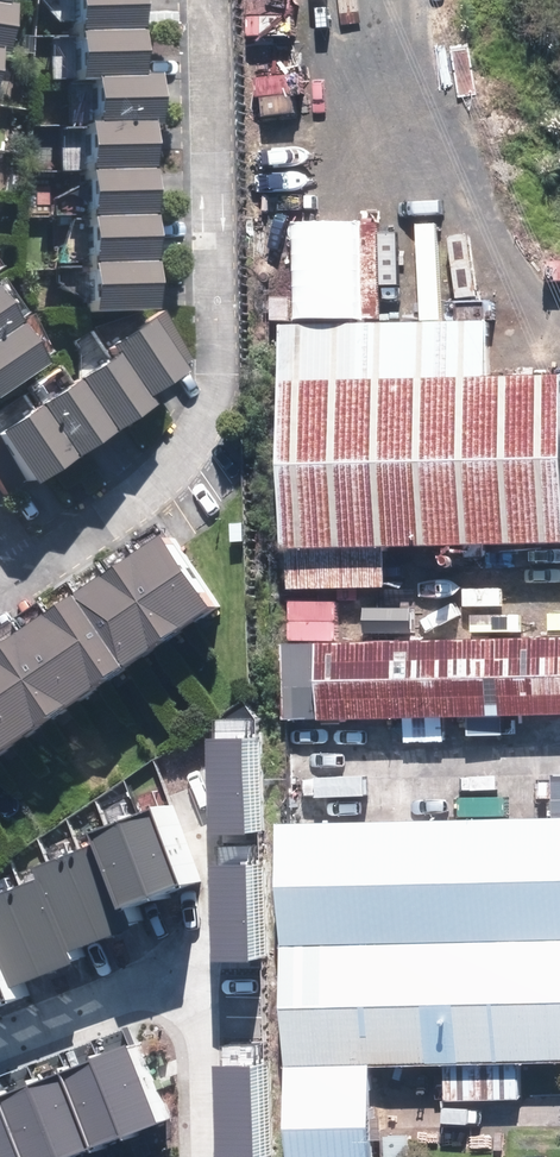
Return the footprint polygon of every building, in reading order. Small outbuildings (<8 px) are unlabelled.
[(8,0),(0,0),(0,44),(2,44),(10,45),(16,1),(11,0),(8,0)] [(82,26),(144,24),(143,0),(82,0),(82,26)] [(144,24),(82,26),(84,73),(98,73),(146,71),(144,24)] [(146,71),(98,73),(99,117),(154,115),(163,115),(161,71),(146,71)] [(99,117),(92,117),(93,165),(155,163),(154,115),(99,117)] [(155,163),(93,165),(95,211),(157,209),(155,163)] [(157,209),(95,211),(97,257),(158,255),(157,209)] [(160,303),(158,255),(97,257),(98,305),(160,303)] [(0,282),(0,331),(23,315),(0,282)] [(187,364),(154,313),(114,339),(120,348),(147,390),(187,364)] [(23,315),(0,331),(0,391),(51,355),(23,315)] [(284,336),(289,562),(559,556),(559,383),(489,384),(488,332),(284,336)] [(120,348),(80,374),(114,425),(153,399),(147,390),(120,348)] [(80,374),(42,398),(76,450),(114,425),(80,374)] [(42,398),(1,425),(35,476),(76,450),(42,398)] [(191,527),(148,557),(193,622),(237,593),(191,527)] [(148,557),(127,570),(173,636),(193,622),(148,557)] [(127,570),(94,593),(140,659),(173,636),(127,570)] [(94,593),(65,614),(110,679),(140,659),(94,593)] [(65,614),(34,635),(79,701),(110,679),(65,614)] [(34,635),(7,653),(52,719),(79,701),(34,635)] [(291,650),(292,731),(559,728),(559,647),(291,650)] [(0,658),(0,706),(23,739),(52,719),(7,653),(0,658)] [(23,739),(0,706),(0,755),(23,739)] [(242,833),(241,738),(205,739),(206,833),(242,833)] [(172,801),(139,813),(167,889),(200,877),(172,801)] [(105,838),(129,903),(167,889),(139,813),(101,827),(105,838)] [(292,824),(294,940),(559,935),(559,819),(292,824)] [(74,849),(106,938),(138,926),(129,903),(105,838),(101,827),(86,833),(90,843),(74,849)] [(44,860),(76,949),(106,938),(74,849),(44,860)] [(34,880),(16,887),(49,976),(82,964),(76,949),(44,860),(30,870),(34,880)] [(247,958),(247,864),(211,864),(211,959),(247,958)] [(0,894),(0,931),(20,985),(49,976),(16,887),(0,894)] [(25,996),(20,985),(0,931),(0,1005),(25,996)] [(294,940),(296,1066),(376,1064),(559,1061),(559,935),(294,940)] [(146,1033),(101,1050),(137,1145),(183,1128),(146,1033)] [(42,1072),(74,1156),(105,1156),(137,1145),(101,1050),(42,1072)] [(296,1066),(297,1156),(377,1156),(376,1064),(296,1066)] [(250,1065),(214,1065),(214,1156),(251,1156),(250,1065)] [(0,1088),(0,1144),(5,1156),(74,1156),(42,1072),(0,1088)]
